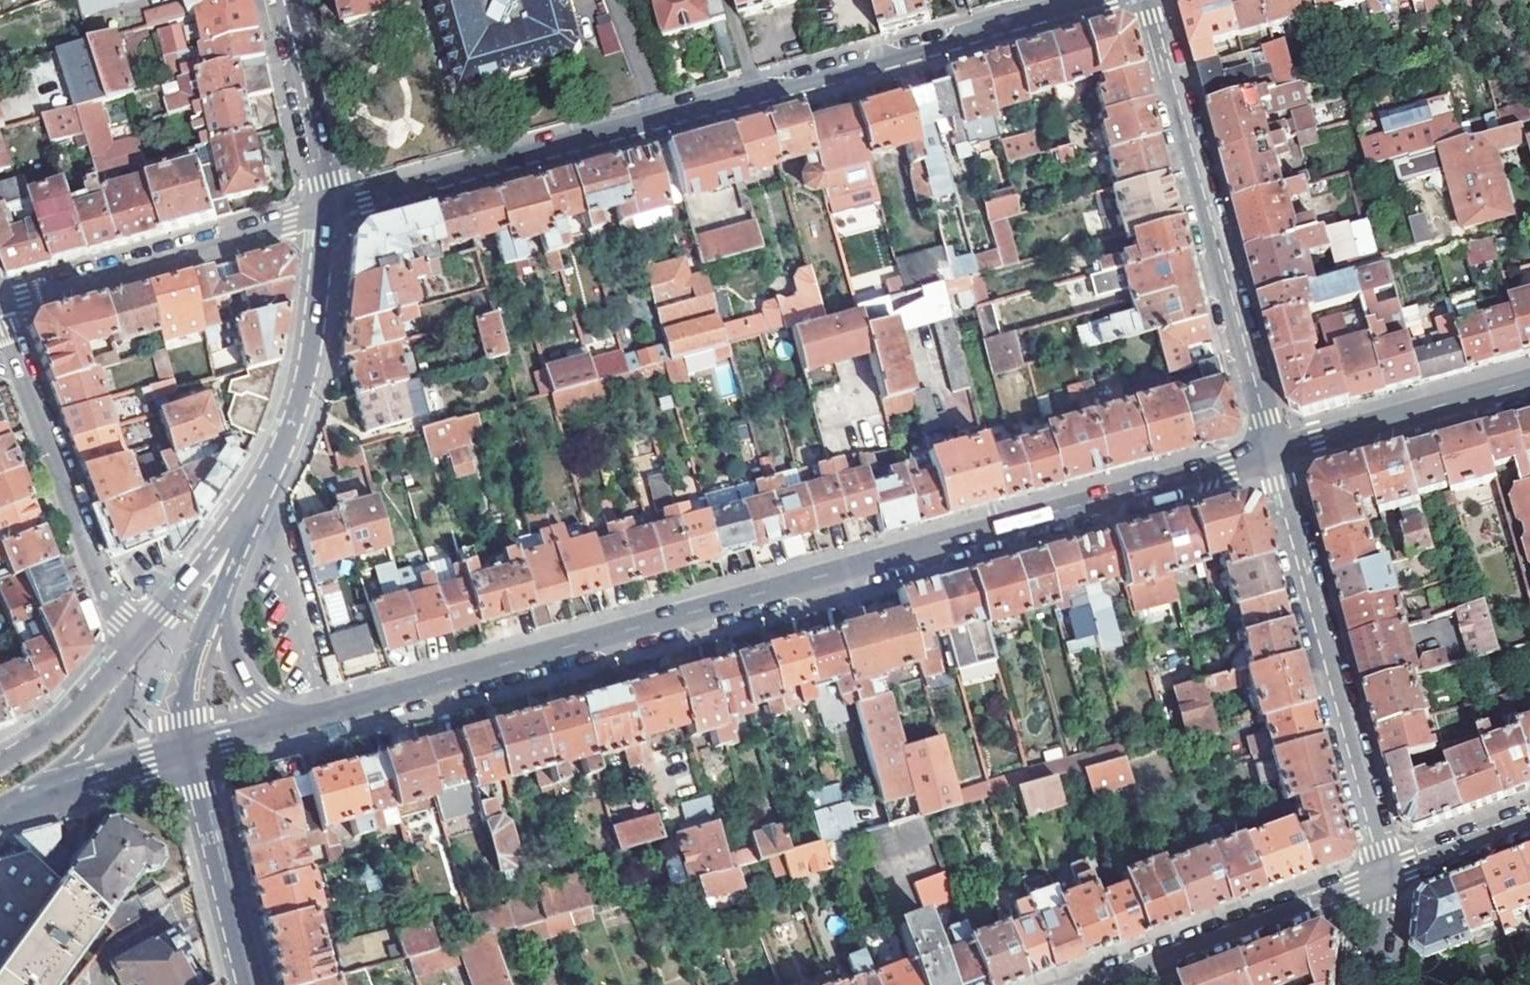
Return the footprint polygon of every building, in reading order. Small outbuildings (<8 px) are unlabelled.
[(84,12),(86,11),(85,15),(134,0),(80,0),(84,12)] [(147,14),(150,24),(200,10),(232,0),(196,0),(147,14)] [(254,0),(232,0),(200,10),(204,31),(196,33),(196,28),(189,31),(190,35),(176,38),(180,53),(261,32),(254,3),(254,0)] [(349,28),(410,14),(407,0),(341,0),(349,28)] [(469,89),(584,56),(568,0),(445,0),(469,89)] [(666,36),(713,24),(727,76),(743,71),(723,0),(656,0),(666,36)] [(742,16),(798,0),(737,0),(742,16)] [(883,33),(903,27),(932,19),(926,0),(874,0),(883,33)] [(1182,12),(1197,66),(1219,60),(1214,44),(1239,37),(1229,0),(1189,0),(1182,12)] [(1262,0),(1229,0),(1239,37),(1269,29),(1262,0)] [(1315,0),(1262,0),(1269,29),(1319,15),(1315,0)] [(1368,0),(1315,0),(1319,15),(1361,3),(1370,35),(1377,33),(1368,0)] [(1380,0),(1368,0),(1377,33),(1378,38),(1391,34),(1383,4),(1380,2),(1380,0)] [(1419,15),(1430,11),(1427,0),(1415,0),(1419,15)] [(1441,12),(1438,0),(1427,0),(1430,11),(1431,15),(1441,12)] [(1472,18),(1486,15),(1481,0),(1468,0),(1472,18)] [(1088,26),(1080,28),(1092,69),(1095,78),(1098,77),(1137,67),(1128,33),(1127,27),(1114,19),(1088,26)] [(601,27),(609,56),(624,51),(615,23),(601,27)] [(161,31),(168,56),(180,53),(176,38),(174,28),(161,31)] [(1044,38),(1055,88),(1083,80),(1082,77),(1088,77),(1086,71),(1092,69),(1080,28),(1073,30),(1044,38)] [(265,50),(261,32),(180,53),(168,56),(164,57),(171,82),(183,79),(244,64),(266,57),(265,50)] [(136,91),(118,33),(92,40),(110,99),(136,91)] [(1009,47),(1023,97),(1048,90),(1046,83),(1051,82),(1052,88),(1055,88),(1044,38),(1035,40),(1009,47)] [(92,40),(61,50),(78,106),(96,102),(110,99),(92,40)] [(1297,84),(1285,41),(1264,47),(1276,90),(1286,87),(1297,84)] [(975,57),(990,109),(995,108),(997,114),(1004,113),(1001,106),(1024,101),(1023,97),(1009,47),(982,55),(975,57)] [(1276,90),(1264,47),(1219,60),(1225,79),(1243,74),(1250,97),(1276,90)] [(970,58),(946,65),(950,79),(968,146),(980,143),(978,134),(974,122),(992,117),(990,109),(975,57),(970,58)] [(1219,60),(1197,66),(1202,86),(1209,108),(1250,97),(1243,74),(1225,79),(1219,60)] [(168,101),(171,113),(191,109),(250,95),(274,89),(268,63),(244,69),(244,64),(183,79),(188,96),(168,101)] [(1137,67),(1098,77),(1100,83),(1093,84),(1095,88),(1092,89),(1099,116),(1146,103),(1139,77),(1137,67)] [(950,79),(925,86),(935,122),(948,118),(956,147),(954,147),(958,161),(971,158),(968,146),(950,79)] [(1215,132),(1222,158),(1291,139),(1299,137),(1317,132),(1311,109),(1291,115),(1294,123),(1278,127),(1275,119),(1264,122),(1262,117),(1308,104),(1302,83),(1297,84),(1286,87),(1276,90),(1250,97),(1209,108),(1215,132)] [(925,86),(901,93),(929,198),(933,213),(953,207),(938,151),(933,149),(930,138),(934,137),(931,128),(937,127),(935,122),(925,86)] [(853,107),(866,155),(905,144),(910,163),(904,165),(907,176),(909,176),(915,201),(929,198),(901,93),(853,107)] [(250,95),(191,109),(192,114),(199,113),(201,120),(194,122),(197,134),(213,130),(215,136),(206,138),(206,142),(199,143),(201,148),(257,134),(250,95)] [(1362,144),(1367,168),(1442,148),(1464,141),(1453,96),(1428,102),(1433,123),(1385,136),(1385,138),(1362,144)] [(123,200),(119,187),(115,189),(119,178),(96,102),(78,106),(89,141),(105,190),(121,244),(142,237),(167,230),(152,179),(146,160),(138,133),(130,135),(142,180),(140,181),(143,193),(123,200)] [(1433,123),(1428,102),(1380,115),(1385,136),(1433,123)] [(1099,116),(1095,117),(1096,122),(1101,121),(1103,127),(1099,128),(1104,151),(1107,150),(1156,137),(1149,113),(1146,103),(1099,116)] [(89,141),(78,106),(45,116),(57,151),(89,141)] [(782,111),(765,115),(777,162),(802,155),(805,168),(799,177),(802,184),(810,190),(821,187),(818,174),(803,120),(799,106),(782,111)] [(853,107),(803,120),(818,174),(868,160),(866,155),(853,107)] [(1499,120),(1502,130),(1522,125),(1522,126),(1529,124),(1529,111),(1499,120)] [(747,120),(727,126),(740,174),(770,166),(774,180),(781,178),(777,162),(765,115),(747,120)] [(978,134),(996,129),(992,117),(974,122),(978,134)] [(147,119),(135,122),(138,133),(146,160),(158,157),(147,119)] [(1510,217),(1493,156),(1528,146),(1526,141),(1522,126),(1522,125),(1502,130),(1466,141),(1487,223),(1510,217)] [(666,143),(681,197),(742,181),(740,174),(727,126),(675,140),(666,143)] [(1317,132),(1299,137),(1302,149),(1321,144),(1317,132)] [(11,167),(0,133),(0,171),(11,167)] [(201,148),(198,149),(200,159),(219,154),(226,190),(211,194),(218,217),(233,212),(230,200),(269,189),(257,134),(201,148)] [(999,144),(1005,164),(1039,155),(1034,137),(1025,139),(1024,137),(999,144)] [(1156,137),(1107,150),(1118,188),(1165,175),(1158,146),(1156,137)] [(1294,148),(1291,139),(1222,158),(1228,181),(1235,206),(1295,189),(1292,179),(1280,183),(1273,156),(1284,154),(1284,150),(1294,148)] [(1487,223),(1466,141),(1464,141),(1442,148),(1464,230),(1487,223)] [(614,157),(630,216),(645,211),(666,205),(651,148),(614,157)] [(1058,151),(1060,160),(1071,157),(1068,148),(1058,151)] [(583,217),(587,231),(599,227),(594,214),(613,208),(617,222),(630,218),(630,216),(614,157),(592,163),(570,169),(583,217)] [(211,194),(203,165),(152,179),(167,230),(190,224),(218,217),(211,194)] [(535,179),(556,255),(565,253),(558,225),(583,217),(570,169),(562,172),(535,179)] [(1096,194),(1101,212),(1117,208),(1124,234),(1177,220),(1175,211),(1165,175),(1118,188),(1096,194)] [(1295,189),(1307,185),(1311,184),(1308,175),(1292,179),(1295,189)] [(514,185),(495,190),(512,257),(522,255),(516,237),(537,231),(550,275),(561,272),(556,255),(535,179),(514,185)] [(11,204),(35,196),(29,180),(0,189),(0,208),(11,204)] [(140,181),(119,187),(123,200),(143,193),(140,181)] [(826,203),(841,199),(837,184),(822,189),(826,203)] [(74,200),(69,185),(35,196),(44,223),(56,261),(62,260),(91,252),(74,200)] [(1295,189),(1235,206),(1241,228),(1248,253),(1338,228),(1334,215),(1295,226),(1290,206),(1311,200),(1307,185),(1295,189)] [(121,244),(105,190),(74,200),(91,252),(97,250),(121,244)] [(494,232),(501,262),(513,259),(512,257),(495,190),(470,197),(463,199),(474,238),(494,232)] [(1005,219),(1019,214),(1013,191),(983,198),(989,222),(1003,219),(1005,219)] [(428,209),(439,254),(445,252),(443,246),(474,238),(463,199),(435,207),(428,209)] [(20,231),(14,233),(8,213),(13,212),(11,204),(0,208),(0,253),(8,275),(49,264),(56,261),(44,223),(20,231)] [(350,271),(349,282),(419,264),(436,260),(441,258),(439,254),(428,209),(363,227),(354,236),(350,271)] [(630,218),(633,228),(648,225),(645,211),(630,216),(630,218)] [(1426,211),(1407,215),(1413,241),(1432,237),(1426,211)] [(14,233),(20,231),(13,212),(8,213),(14,233)] [(1001,268),(1016,264),(1005,219),(1003,219),(989,222),(998,253),(1001,268)] [(1177,220),(1124,234),(1126,241),(1132,239),(1135,251),(1118,256),(1118,259),(1096,265),(1099,274),(1186,251),(1177,220)] [(1340,228),(1338,228),(1248,253),(1255,278),(1261,304),(1318,288),(1308,254),(1314,257),(1332,253),(1336,269),(1350,264),(1376,258),(1365,220),(1363,221),(1340,228)] [(753,222),(692,238),(699,264),(715,260),(760,247),(753,222)] [(246,287),(291,275),(293,257),(286,251),(280,246),(235,258),(240,275),(216,282),(211,265),(190,271),(198,299),(227,292),(246,287)] [(943,246),(894,260),(904,296),(940,286),(952,282),(948,264),(943,246)] [(1436,255),(1452,309),(1467,304),(1470,295),(1478,292),(1466,247),(1436,255)] [(1186,251),(1099,274),(1088,278),(1093,294),(1126,285),(1130,303),(1195,285),(1193,277),(1186,251)] [(977,275),(1001,268),(998,253),(973,260),(977,275)] [(513,259),(516,271),(526,270),(522,255),(512,257),(513,259)] [(973,260),(973,257),(948,264),(952,282),(969,278),(977,275),(973,260)] [(227,260),(211,265),(216,282),(240,275),(235,258),(227,260)] [(423,280),(440,275),(436,260),(419,264),(423,280)] [(681,260),(645,270),(666,347),(669,361),(679,358),(714,348),(722,346),(719,335),(703,279),(687,282),(681,260)] [(701,272),(717,267),(715,260),(699,264),(701,272)] [(346,314),(345,324),(411,308),(405,284),(423,280),(419,264),(349,282),(346,314)] [(1372,337),(1387,393),(1414,386),(1422,384),(1411,342),(1410,340),(1389,346),(1386,337),(1408,330),(1391,268),(1357,277),(1363,299),(1366,311),(1372,337)] [(761,309),(764,322),(719,335),(722,346),(730,344),(791,327),(820,319),(807,270),(796,273),(792,279),(796,294),(791,301),(783,304),(776,300),(762,304),(757,301),(754,305),(761,309)] [(198,299),(190,271),(156,280),(146,283),(157,318),(162,316),(160,311),(183,304),(192,326),(205,323),(198,299)] [(1524,355),(1529,354),(1529,297),(1516,301),(1513,290),(1518,288),(1514,271),(1503,274),(1513,312),(1524,355)] [(252,313),(287,305),(289,293),(290,283),(291,275),(246,287),(252,313)] [(1318,288),(1261,304),(1264,313),(1267,325),(1308,315),(1363,299),(1357,277),(1318,288)] [(944,298),(971,290),(969,278),(952,282),(940,286),(944,298)] [(157,318),(146,283),(111,293),(101,295),(112,334),(114,339),(119,338),(120,342),(125,339),(126,337),(160,328),(157,318)] [(1094,332),(1098,346),(1152,331),(1204,316),(1197,293),(1195,285),(1130,303),(1133,313),(1087,326),(1089,334),(1094,332)] [(910,391),(911,391),(896,333),(936,321),(949,318),(944,298),(940,286),(904,296),(856,309),(868,355),(880,399),(910,391)] [(220,320),(216,306),(229,303),(227,292),(198,299),(205,323),(220,320)] [(36,313),(28,328),(50,381),(86,371),(81,358),(77,344),(112,334),(101,295),(70,304),(36,313)] [(242,339),(250,363),(277,357),(281,334),(283,327),(287,305),(252,313),(235,316),(240,333),(236,335),(237,341),(242,339)] [(989,305),(974,309),(983,342),(998,338),(989,305)] [(343,347),(342,356),(346,354),(398,341),(394,327),(414,320),(411,308),(345,324),(343,347)] [(820,319),(791,327),(808,392),(837,385),(832,364),(868,355),(856,309),(820,319)] [(1366,311),(1320,323),(1325,343),(1320,344),(1322,351),(1333,347),(1372,337),(1366,311)] [(1486,320),(1497,363),(1518,357),(1524,355),(1513,312),(1491,318),(1489,313),(1485,314),(1486,320)] [(1308,315),(1267,325),(1270,334),(1278,363),(1313,353),(1318,351),(1308,315)] [(475,320),(486,360),(505,355),(494,316),(475,320)] [(1204,316),(1152,331),(1162,366),(1165,376),(1187,370),(1186,368),(1181,348),(1210,339),(1204,316)] [(1411,342),(1422,384),(1429,382),(1470,370),(1457,328),(1454,316),(1438,321),(1442,333),(1411,342)] [(936,321),(955,394),(968,391),(949,318),(936,321)] [(1457,328),(1470,370),(1490,365),(1497,363),(1486,320),(1457,328)] [(998,338),(983,342),(992,375),(1011,370),(1019,368),(1010,335),(998,338)] [(1372,337),(1333,347),(1337,360),(1350,404),(1359,401),(1376,396),(1387,393),(1372,337)] [(1212,348),(1210,339),(1181,348),(1186,368),(1199,364),(1215,360),(1212,348)] [(346,354),(356,396),(405,383),(397,352),(401,350),(398,341),(346,354)] [(714,348),(717,360),(732,356),(730,344),(722,346),(714,348)] [(210,348),(213,368),(239,364),(236,345),(210,348)] [(167,346),(153,350),(163,380),(176,376),(167,346)] [(105,365),(119,361),(116,347),(100,352),(105,365)] [(582,347),(560,354),(562,366),(585,359),(582,347)] [(665,362),(669,361),(666,347),(623,360),(626,372),(636,369),(665,362)] [(100,352),(81,358),(86,371),(98,367),(105,365),(100,352)] [(1316,367),(1313,353),(1278,363),(1281,372),(1291,410),(1297,413),(1304,416),(1350,404),(1337,360),(1316,367)] [(232,422),(254,435),(269,395),(275,366),(277,357),(250,363),(252,373),(230,379),(227,390),(235,393),(227,412),(232,422)] [(592,382),(626,372),(623,360),(622,358),(588,368),(592,382)] [(672,388),(687,384),(679,358),(669,361),(665,362),(668,372),(672,388)] [(543,371),(549,394),(592,382),(588,368),(585,359),(562,366),(543,371)] [(1215,360),(1199,364),(1204,384),(1169,394),(1185,449),(1204,444),(1225,439),(1232,425),(1215,360)] [(636,369),(639,380),(668,372),(665,362),(636,369)] [(1162,366),(1150,369),(1155,388),(1167,385),(1165,376),(1162,366)] [(86,371),(50,381),(58,404),(61,411),(108,397),(98,367),(86,371)] [(1011,370),(1016,384),(1026,382),(1022,367),(1019,368),(1011,370)] [(174,387),(179,383),(176,376),(163,380),(151,383),(155,392),(174,387)] [(356,396),(365,435),(409,422),(408,418),(425,414),(416,380),(405,383),(356,396)] [(151,383),(143,386),(152,415),(161,412),(159,406),(155,392),(151,383)] [(1092,396),(1089,383),(1078,387),(1101,472),(1123,466),(1145,460),(1129,402),(1091,413),(1086,399),(1090,398),(1092,396)] [(1101,472),(1078,387),(1066,390),(1068,401),(1071,403),(1075,402),(1079,416),(1041,426),(1044,436),(1058,485),(1080,478),(1101,472)] [(914,407),(921,435),(927,433),(946,428),(942,412),(932,415),(926,389),(911,394),(914,407)] [(192,511),(200,519),(223,488),(232,475),(243,457),(235,453),(229,433),(223,435),(211,390),(159,406),(161,412),(170,441),(192,511)] [(884,415),(914,407),(911,394),(910,391),(880,399),(884,415)] [(1169,394),(1168,391),(1129,402),(1145,460),(1155,458),(1185,449),(1169,394)] [(108,397),(61,411),(64,419),(72,438),(117,425),(122,423),(120,418),(115,419),(108,397)] [(1033,399),(1039,419),(1047,417),(1042,397),(1033,399)] [(152,415),(135,420),(138,430),(156,425),(162,443),(170,441),(161,412),(152,415)] [(422,430),(429,453),(444,449),(451,475),(472,469),(464,438),(480,433),(475,415),(422,430)] [(1523,417),(1515,419),(1526,459),(1529,458),(1529,415),(1523,417)] [(1515,419),(1508,421),(1482,429),(1492,467),(1518,460),(1516,466),(1522,486),(1515,488),(1516,495),(1512,501),(1518,522),(1525,525),(1529,538),(1525,544),(1529,565),(1529,471),(1526,459),(1515,419)] [(117,425),(72,438),(75,447),(83,466),(126,454),(131,453),(129,446),(124,447),(117,425)] [(1492,467),(1482,429),(1473,431),(1437,441),(1450,487),(1452,492),(1496,480),(1492,467)] [(921,435),(926,453),(931,451),(927,433),(921,435)] [(1058,485),(1044,436),(1011,445),(1024,494),(1041,490),(1058,485)] [(18,467),(7,437),(0,439),(0,473),(18,467)] [(984,452),(980,437),(931,451),(926,453),(931,472),(943,517),(970,509),(997,502),(984,452)] [(162,443),(137,450),(143,468),(150,486),(164,526),(175,551),(192,529),(198,521),(200,519),(192,511),(170,441),(162,443)] [(1418,497),(1450,487),(1437,441),(1411,448),(1405,450),(1418,497)] [(1024,494),(1011,445),(984,452),(997,502),(1002,500),(1024,494)] [(332,454),(337,471),(365,464),(359,447),(332,454)] [(1418,497),(1405,450),(1373,459),(1367,460),(1380,505),(1383,513),(1401,509),(1404,520),(1403,525),(1411,551),(1396,556),(1397,561),(1433,552),(1418,497)] [(126,454),(83,466),(95,496),(98,504),(150,486),(143,468),(136,470),(140,480),(134,481),(126,454)] [(874,470),(868,454),(857,456),(859,465),(861,471),(863,477),(867,476),(867,472),(874,470)] [(850,457),(854,467),(859,465),(857,456),(850,457)] [(844,523),(873,515),(865,484),(863,477),(861,471),(842,476),(837,460),(828,462),(844,523)] [(1313,480),(1310,487),(1324,540),(1367,528),(1362,510),(1380,505),(1367,460),(1359,463),(1356,463),(1343,467),(1317,474),(1313,480)] [(818,465),(823,480),(807,485),(801,487),(813,532),(844,523),(828,462),(818,465)] [(943,517),(931,472),(913,477),(909,463),(898,466),(914,525),(938,518),(943,517)] [(914,525),(898,466),(884,470),(886,479),(865,484),(873,515),(879,534),(897,529),(914,525)] [(31,496),(18,467),(0,473),(0,508),(31,496)] [(802,470),(797,471),(801,487),(807,485),(802,470)] [(797,471),(792,473),(796,489),(801,487),(797,471)] [(779,493),(775,477),(765,480),(786,560),(806,554),(801,535),(813,532),(801,487),(796,489),(779,493)] [(786,560),(765,480),(753,483),(757,499),(739,503),(751,548),(764,545),(770,565),(786,560)] [(673,507),(667,482),(652,486),(658,512),(662,511),(665,524),(649,528),(661,573),(689,566),(673,507)] [(753,483),(735,488),(739,503),(757,499),(753,483)] [(98,504),(115,547),(140,536),(164,526),(150,486),(98,504)] [(1443,495),(1446,508),(1456,506),(1452,492),(1443,495)] [(1187,511),(1201,559),(1219,554),(1223,568),(1268,555),(1258,516),(1255,504),(1241,495),(1198,508),(1187,511)] [(0,508),(0,543),(43,528),(31,496),(0,508)] [(338,508),(334,510),(336,513),(336,518),(348,557),(352,557),(387,547),(374,500),(357,505),(356,502),(351,504),(350,500),(338,504),(338,508)] [(705,512),(702,500),(673,507),(689,566),(718,558),(705,512)] [(751,548),(739,503),(705,512),(718,558),(751,548)] [(603,589),(589,537),(564,545),(554,508),(542,510),(545,522),(567,599),(603,589)] [(615,522),(612,511),(601,514),(604,525),(587,530),(589,537),(603,589),(632,582),(615,522)] [(1153,520),(1168,574),(1202,564),(1201,559),(1187,511),(1161,518),(1153,520)] [(649,528),(645,514),(615,522),(632,582),(661,573),(649,528)] [(300,527),(311,568),(346,558),(349,568),(356,567),(352,557),(348,557),(336,518),(300,527)] [(1163,600),(1175,596),(1168,574),(1153,520),(1118,530),(1110,532),(1124,581),(1126,587),(1157,579),(1163,600)] [(567,599),(545,522),(524,529),(530,550),(515,554),(531,610),(537,629),(552,625),(547,605),(567,599)] [(1367,528),(1324,540),(1333,571),(1335,578),(1385,565),(1383,560),(1378,561),(1369,527),(1367,528)] [(2,551),(9,568),(0,571),(0,579),(22,571),(55,558),(43,528),(0,543),(0,552),(2,551)] [(1100,535),(1067,544),(1094,637),(1114,632),(1110,621),(1113,621),(1107,601),(1100,597),(1094,598),(1090,589),(1087,586),(1115,577),(1118,583),(1124,581),(1110,532),(1100,535)] [(1045,550),(1038,552),(1052,605),(1054,611),(1066,608),(1063,601),(1072,598),(1074,606),(1067,615),(1080,659),(1098,654),(1094,637),(1067,544),(1045,550)] [(515,554),(513,548),(500,553),(505,570),(496,572),(491,555),(460,563),(478,625),(504,617),(531,610),(515,554)] [(1013,559),(1009,560),(1023,613),(1052,605),(1038,552),(1013,559)] [(1223,568),(1222,568),(1224,575),(1219,576),(1221,581),(1225,580),(1232,605),(1279,593),(1271,565),(1268,555),(1223,568)] [(55,558),(22,571),(38,611),(70,598),(55,558)] [(968,572),(984,625),(1023,613),(1009,560),(973,570),(968,572)] [(383,599),(367,604),(383,651),(415,641),(395,573),(392,563),(374,567),(383,599)] [(478,625),(460,563),(429,572),(447,633),(478,625)] [(1385,565),(1335,578),(1338,588),(1343,609),(1397,594),(1389,564),(1385,565)] [(413,577),(409,569),(395,573),(415,641),(447,633),(429,572),(413,577)] [(0,579),(0,595),(11,625),(39,614),(38,611),(22,571),(0,579)] [(1205,573),(1209,587),(1217,585),(1213,571),(1205,573)] [(938,580),(930,582),(946,636),(955,671),(976,666),(970,646),(979,643),(985,663),(994,660),(984,625),(968,572),(938,580)] [(923,584),(897,591),(902,610),(917,664),(924,689),(939,684),(929,650),(926,651),(923,636),(937,632),(939,638),(946,636),(930,582),(923,584)] [(321,591),(331,626),(350,621),(340,586),(321,591)] [(1232,605),(1218,609),(1221,620),(1240,615),(1242,628),(1238,630),(1239,634),(1286,622),(1281,601),(1279,593),(1232,605)] [(1397,594),(1343,609),(1346,617),(1352,641),(1406,627),(1397,594)] [(79,661),(90,649),(70,598),(38,611),(39,614),(48,637),(64,677),(79,661)] [(1448,602),(1451,614),(1456,613),(1467,610),(1464,598),(1448,602)] [(1497,653),(1484,605),(1467,610),(1456,613),(1466,647),(1470,661),(1497,653)] [(863,621),(833,630),(854,705),(888,826),(891,825),(920,817),(957,807),(953,793),(938,739),(905,749),(902,736),(895,738),(883,697),(886,696),(885,692),(882,693),(878,680),(885,678),(883,674),(891,671),(917,664),(902,610),(863,621)] [(39,614),(11,625),(21,647),(48,637),(39,614)] [(1239,634),(1221,639),(1223,651),(1233,647),(1236,644),(1242,643),(1248,669),(1296,656),(1289,631),(1286,622),(1239,634)] [(1406,627),(1352,641),(1355,650),(1365,689),(1414,676),(1448,667),(1444,653),(1423,659),(1420,663),(1422,666),(1416,668),(1406,627)] [(364,628),(329,637),(335,657),(337,663),(371,654),(364,628)] [(833,630),(796,640),(818,716),(822,730),(848,723),(843,709),(854,705),(833,630)] [(61,679),(64,677),(48,637),(21,647),(26,660),(41,700),(55,686),(61,679)] [(796,640),(764,649),(778,698),(785,696),(783,691),(797,688),(806,719),(818,716),(796,640)] [(1466,647),(1444,653),(1448,667),(1470,661),(1466,647)] [(764,649),(734,657),(747,708),(766,703),(770,719),(783,716),(778,698),(764,649)] [(1239,684),(1248,682),(1257,719),(1309,704),(1305,692),(1296,656),(1248,669),(1200,682),(1204,697),(1237,688),(1239,684)] [(329,687),(342,683),(337,663),(335,657),(322,661),(329,687)] [(734,657),(703,666),(725,746),(725,747),(735,745),(728,719),(749,713),(747,708),(734,657)] [(41,700),(26,660),(0,668),(0,705),(4,717),(36,702),(41,700)] [(703,666),(672,675),(686,726),(689,738),(708,733),(713,750),(725,746),(703,666)] [(896,689),(891,671),(883,674),(885,678),(878,680),(882,693),(885,692),(896,689)] [(633,686),(619,690),(633,741),(686,726),(672,675),(633,686)] [(1414,676),(1365,689),(1374,720),(1376,730),(1424,718),(1430,715),(1429,709),(1423,711),(1414,676)] [(1172,687),(1189,743),(1215,736),(1204,697),(1200,682),(1199,680),(1172,687)] [(619,690),(575,702),(592,762),(623,753),(629,776),(642,772),(633,741),(619,690)] [(575,702),(532,714),(553,787),(565,784),(560,767),(579,762),(583,778),(596,774),(592,762),(575,702)] [(1309,704),(1257,719),(1259,724),(1263,723),(1267,736),(1271,752),(1318,739),(1311,714),(1309,704)] [(532,714),(489,726),(504,781),(534,773),(540,795),(554,791),(553,787),(532,714)] [(1529,788),(1529,769),(1518,726),(1515,717),(1503,722),(1508,738),(1492,744),(1487,728),(1477,731),(1478,739),(1502,799),(1517,793),(1529,788)] [(1384,757),(1386,764),(1405,759),(1433,751),(1432,745),(1424,718),(1376,730),(1384,757)] [(1518,726),(1529,769),(1529,722),(1518,726)] [(1475,725),(1437,735),(1442,749),(1451,747),(1465,742),(1478,739),(1477,731),(1475,725)] [(489,726),(457,735),(469,779),(481,822),(496,874),(511,870),(516,860),(506,825),(498,820),(495,820),(485,787),(504,781),(489,726)] [(457,735),(419,746),(431,790),(469,779),(457,735)] [(1250,758),(1270,753),(1271,752),(1267,736),(1246,742),(1250,758)] [(1271,752),(1270,753),(1278,783),(1282,801),(1292,798),(1331,788),(1321,749),(1318,739),(1271,752)] [(1484,806),(1502,799),(1478,739),(1465,742),(1469,752),(1456,758),(1451,747),(1442,749),(1438,750),(1448,772),(1465,812),(1484,806)] [(1129,760),(1125,745),(1094,753),(1098,768),(1121,762),(1129,760)] [(380,757),(394,809),(433,799),(431,790),(419,746),(380,757)] [(1065,761),(1069,776),(1082,773),(1098,768),(1094,753),(1065,761)] [(1270,753),(1250,758),(1259,788),(1278,783),(1270,753)] [(380,757),(348,765),(368,836),(383,832),(378,814),(394,809),(380,757)] [(241,841),(244,851),(297,836),(321,829),(317,817),(295,824),(289,800),(310,793),(306,777),(300,758),(248,773),(252,792),(243,794),(231,797),(241,838),(241,841)] [(1386,764),(1402,823),(1416,832),(1436,824),(1465,812),(1448,772),(1428,780),(1425,775),(1414,780),(1405,759),(1386,764)] [(1065,761),(1026,772),(1030,787),(1049,782),(1069,776),(1065,761)] [(1082,773),(1091,796),(1130,786),(1121,762),(1098,768),(1082,773)] [(348,765),(306,777),(310,793),(317,817),(321,829),(331,865),(342,862),(335,836),(327,833),(326,829),(348,823),(353,840),(368,836),(348,765)] [(820,770),(825,790),(838,787),(832,767),(820,770)] [(987,783),(991,798),(1012,792),(1030,787),(1026,772),(987,783)] [(433,799),(442,833),(481,822),(469,779),(431,790),(433,799)] [(1012,792),(1022,818),(1059,808),(1049,782),(1030,787),(1012,792)] [(991,798),(987,783),(953,793),(957,807),(991,798)] [(1278,783),(1259,788),(1264,806),(1282,801),(1278,783)] [(825,790),(804,796),(814,832),(818,845),(854,835),(846,805),(843,806),(838,787),(825,790)] [(1331,788),(1292,798),(1296,812),(1292,814),(1294,821),(1299,819),(1300,826),(1289,831),(1304,873),(1340,860),(1347,847),(1333,795),(1331,788)] [(681,856),(688,881),(693,879),(726,870),(722,856),(706,798),(680,806),(684,823),(679,825),(680,831),(674,832),(681,856)] [(650,804),(607,816),(612,833),(655,821),(650,804)] [(891,825),(902,855),(930,844),(920,817),(891,825)] [(103,922),(115,934),(168,903),(162,884),(140,895),(139,893),(122,902),(120,899),(142,870),(147,874),(159,873),(166,863),(162,850),(117,820),(104,823),(75,862),(72,859),(74,848),(65,840),(67,836),(63,823),(26,834),(13,838),(30,854),(103,922)] [(655,821),(612,833),(617,852),(660,840),(655,821)] [(1289,831),(1285,821),(1239,839),(1258,890),(1295,877),(1304,873),(1289,831)] [(859,834),(871,866),(902,855),(891,825),(888,826),(859,834)] [(754,830),(750,831),(754,847),(757,861),(779,856),(788,854),(784,840),(781,829),(756,836),(754,830)] [(814,832),(800,836),(803,849),(818,845),(814,832)] [(250,876),(253,887),(306,873),(297,836),(244,851),(246,859),(250,876)] [(800,836),(784,840),(788,854),(803,849),(800,836)] [(1239,839),(1238,836),(1205,849),(1225,902),(1252,892),(1258,890),(1239,839)] [(779,856),(788,880),(827,869),(818,845),(803,849),(788,854),(779,856)] [(722,856),(726,870),(732,868),(757,861),(754,847),(722,856)] [(1225,902),(1205,849),(1161,866),(1181,919),(1218,905),(1225,902)] [(1172,922),(1181,919),(1161,866),(1159,860),(1130,872),(1124,856),(1121,857),(1119,852),(1113,855),(1125,886),(1143,933),(1172,922)] [(1519,856),(1529,885),(1529,852),(1519,856)] [(103,922),(30,854),(0,861),(0,984),(56,984),(103,922)] [(669,886),(688,881),(681,856),(669,860),(666,864),(664,870),(669,886)] [(1519,856),(1497,864),(1480,871),(1500,922),(1506,938),(1517,934),(1511,919),(1529,913),(1529,915),(1529,885),(1519,856)] [(1086,878),(1095,874),(1089,860),(1080,863),(1086,878)] [(1086,878),(1080,863),(1067,868),(1076,893),(1054,901),(1076,958),(1086,954),(1111,945),(1094,899),(1086,878)] [(693,879),(701,901),(741,890),(732,868),(726,870),(693,879)] [(1500,922),(1480,871),(1457,880),(1450,882),(1470,934),(1500,922)] [(254,892),(262,924),(311,911),(315,910),(318,909),(309,872),(306,873),(253,887),(254,892)] [(913,885),(923,911),(950,901),(941,874),(913,885)] [(536,897),(542,921),(566,914),(586,909),(578,879),(535,891),(536,897)] [(1420,902),(1415,951),(1425,959),(1450,949),(1451,952),(1473,943),(1470,934),(1450,882),(1444,885),(1428,890),(1420,902)] [(1143,933),(1125,886),(1094,899),(1111,945),(1120,941),(1143,933)] [(1054,901),(1050,891),(1023,901),(1048,968),(1067,961),(1076,958),(1054,901)] [(504,905),(511,929),(513,929),(539,921),(542,921),(536,897),(504,905)] [(1029,975),(1048,968),(1023,901),(1011,905),(1018,924),(1002,930),(1020,978),(1029,975)] [(317,918),(329,915),(327,907),(318,909),(315,910),(317,918)] [(566,914),(570,926),(590,920),(586,909),(566,914)] [(278,984),(309,984),(328,980),(311,911),(262,924),(271,959),(278,984)] [(546,939),(572,931),(570,926),(566,914),(542,921),(539,921),(546,939)] [(1020,978),(1002,930),(1000,925),(977,934),(970,915),(958,920),(960,925),(982,984),(1003,984),(1014,981),(1020,978)] [(939,956),(932,938),(924,917),(909,922),(895,928),(908,962),(917,984),(950,984),(939,956)] [(534,984),(539,984),(555,980),(539,941),(546,939),(539,921),(513,929),(516,938),(534,984)] [(960,925),(946,931),(947,933),(951,945),(956,946),(957,949),(939,956),(950,984),(982,984),(960,925)] [(426,926),(396,934),(403,959),(406,958),(433,951),(426,926)] [(486,937),(489,945),(516,938),(513,929),(511,929),(486,937)] [(1296,984),(1305,984),(1318,980),(1320,984),(1337,984),(1341,941),(1326,929),(1290,942),(1282,945),(1296,984)] [(118,984),(199,984),(185,961),(193,956),(179,932),(110,970),(118,984)] [(947,933),(932,938),(939,956),(957,949),(956,946),(951,945),(947,933)] [(489,945),(486,937),(433,951),(406,958),(415,979),(439,972),(441,966),(462,960),(472,984),(504,984),(489,945)] [(1253,984),(1296,984),(1282,945),(1262,952),(1243,960),(1253,984)] [(867,976),(859,953),(844,958),(850,973),(857,979),(841,984),(871,984),(867,976)] [(1243,960),(1212,971),(1183,982),(1184,984),(1253,984),(1243,960)] [(908,962),(867,976),(871,984),(917,984),(908,962)] [(362,971),(328,980),(309,984),(368,984),(362,971)] [(824,974),(814,979),(816,984),(828,984),(824,974)]
